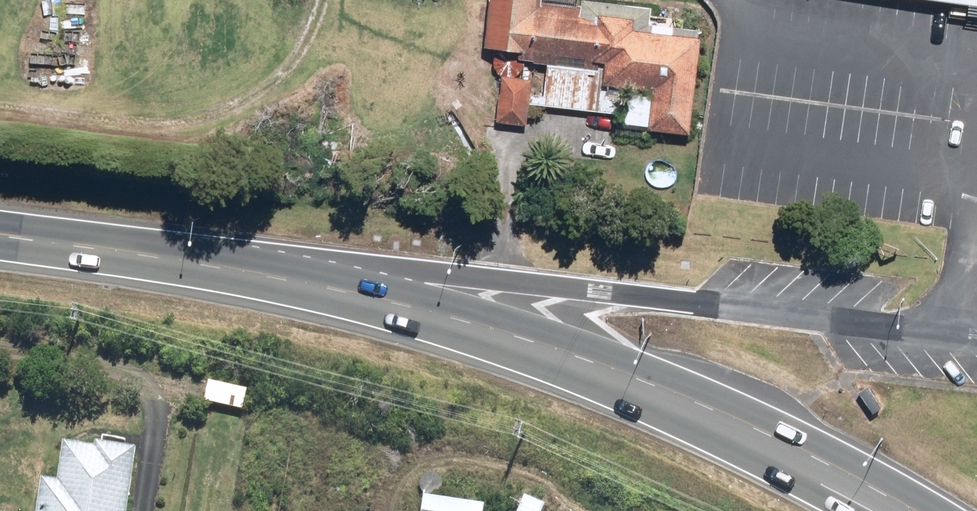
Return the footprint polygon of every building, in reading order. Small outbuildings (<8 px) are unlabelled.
[(487,47),(527,52),(526,60),(596,68),(596,62),(609,63),(606,85),(656,91),(655,97),(631,95),(628,124),(651,126),(650,130),(693,135),(704,39),(700,38),(701,30),(652,25),(654,8),(585,0),(584,11),(543,6),(544,0),(493,0),(487,47)] [(534,80),(504,76),(499,123),(529,126),(534,80)] [(249,388),(211,380),(206,403),(245,411),(249,388)] [(868,388),(860,393),(874,415),(882,410),(868,388)] [(138,450),(98,444),(97,450),(66,445),(60,484),(44,482),(40,510),(129,510),(138,450)] [(426,498),(424,510),(487,510),(487,507),(426,498)] [(546,506),(526,498),(520,510),(544,510),(546,506)]
